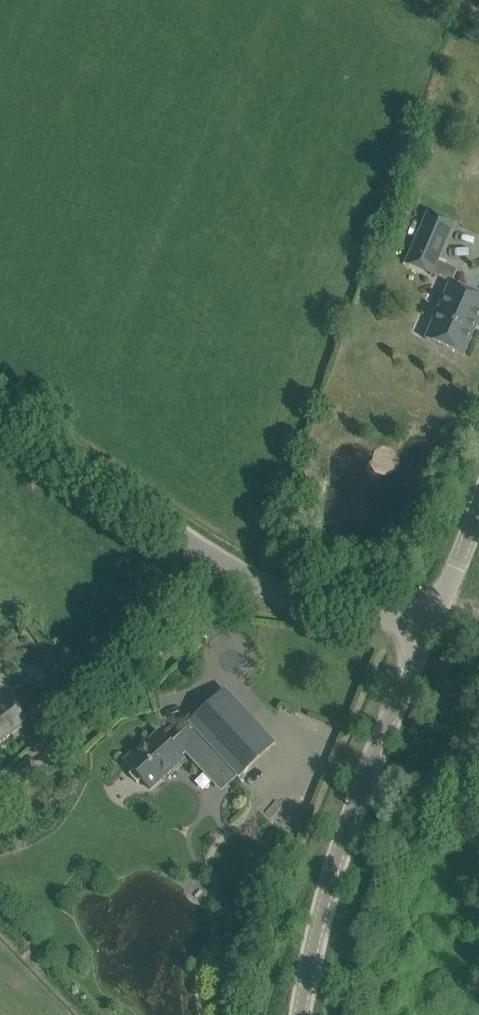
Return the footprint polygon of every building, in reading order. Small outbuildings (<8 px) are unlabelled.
[(429,212),(412,251),(438,262),(454,223),(429,212)] [(478,322),(478,296),(450,283),(426,340),(464,356),(478,322)] [(139,749),(125,762),(133,771),(130,775),(137,783),(142,780),(150,789),(173,769),(184,758),(183,756),(185,754),(188,751),(219,785),(224,780),(226,782),(229,778),(233,782),(239,776),(260,757),(275,743),(226,691),(190,723),(191,724),(181,734),(185,738),(179,743),(175,739),(171,743),(160,732),(148,743),(149,744),(141,751),(139,749)] [(20,704),(13,694),(0,704),(0,743),(32,720),(20,704)]
